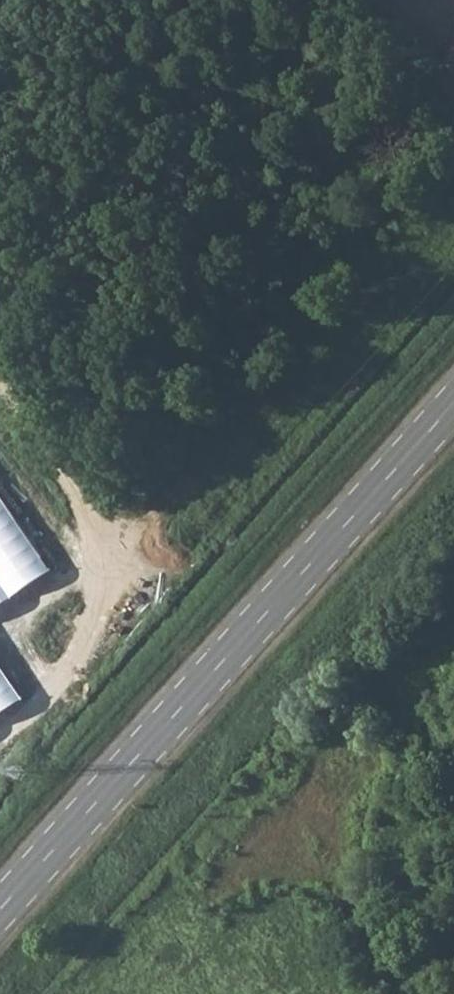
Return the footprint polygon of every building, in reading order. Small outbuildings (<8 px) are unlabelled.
[(55,571),(0,490),(0,608),(55,571)] [(26,700),(0,662),(0,717),(26,700)]
